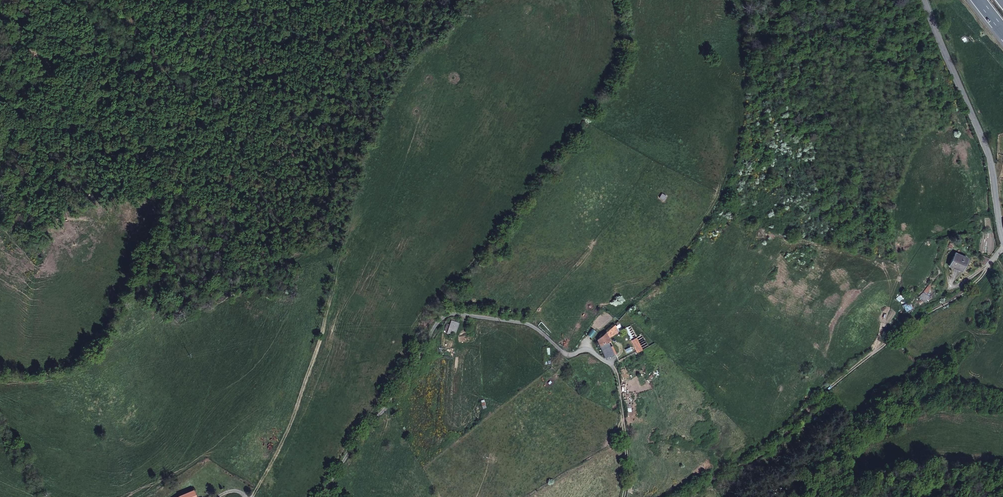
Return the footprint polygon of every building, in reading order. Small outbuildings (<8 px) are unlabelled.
[(966,258),(955,253),(949,266),(960,271),(966,258)] [(990,259),(984,256),(979,262),(985,265),(990,259)] [(924,292),(918,297),(923,302),(926,300),(929,298),(926,294),(924,292)] [(912,309),(910,302),(903,305),(905,312),(912,309)] [(451,321),(447,333),(454,336),(459,323),(451,321)] [(596,340),(605,359),(614,355),(608,342),(610,341),(609,338),(618,332),(614,325),(606,333),(596,340)] [(636,338),(631,341),(637,353),(642,350),(636,338)]
